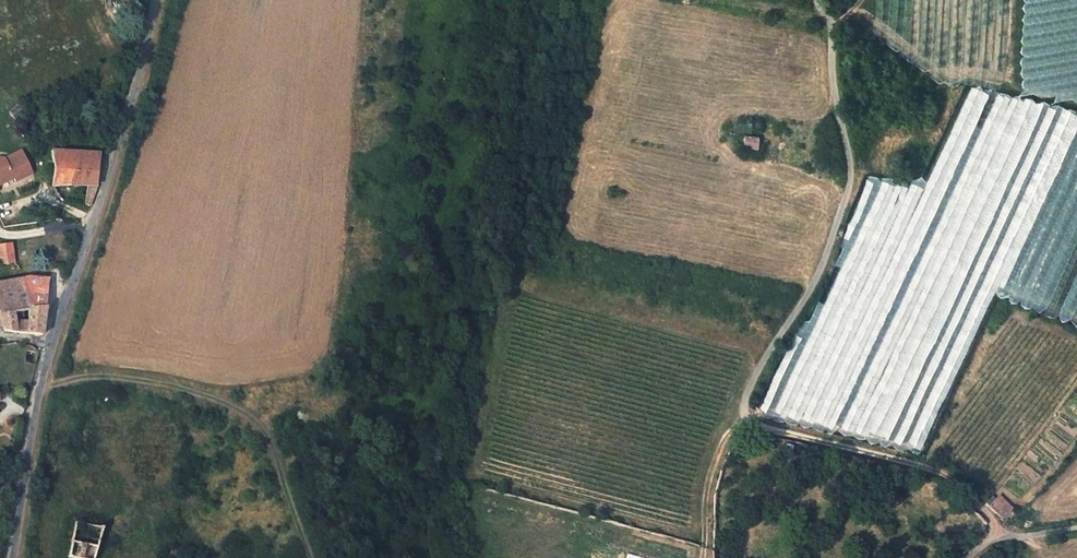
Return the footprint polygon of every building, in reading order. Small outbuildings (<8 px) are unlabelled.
[(752,151),(753,140),(739,139),(738,150),(752,151)] [(76,178),(74,198),(78,198),(84,177),(84,174),(84,159),(86,144),(46,143),(38,142),(36,177),(76,178)] [(30,173),(19,147),(0,155),(0,186),(30,173)] [(904,148),(900,158),(907,162),(912,151),(904,148)] [(19,273),(0,277),(0,323),(32,327),(38,271),(19,273)] [(988,507),(1000,520),(1012,508),(1003,500),(1000,503),(995,499),(988,507)] [(69,512),(61,545),(86,551),(96,517),(69,512)]
